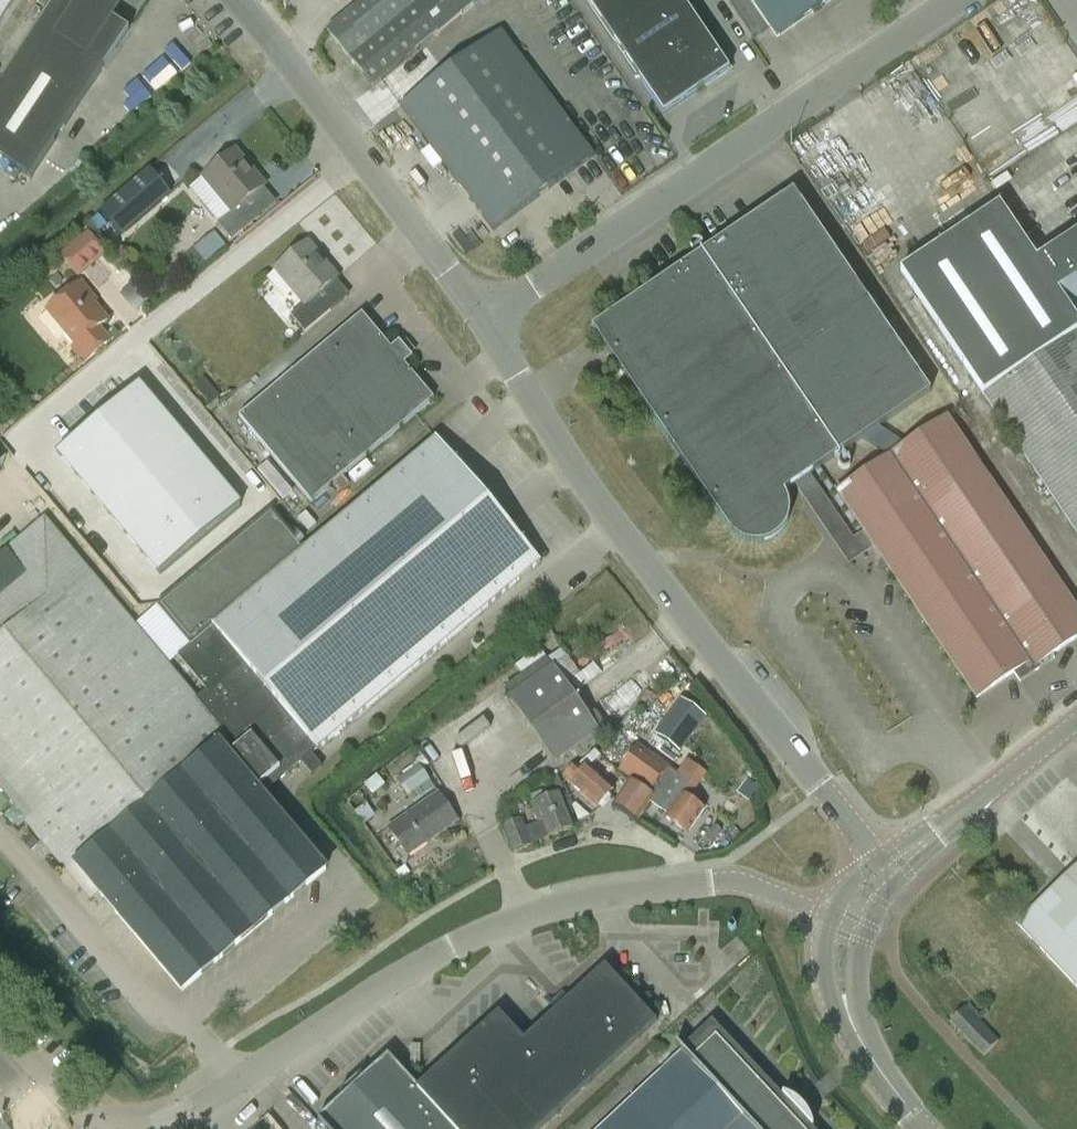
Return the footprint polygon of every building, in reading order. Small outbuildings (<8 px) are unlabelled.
[(0,86),(0,160),(31,180),(129,31),(111,19),(108,23),(80,4),(82,0),(57,0),(0,86)] [(16,0),(0,0),(0,25),(16,0)] [(438,35),(480,0),(364,0),(326,31),(342,51),(374,88),(377,86),(383,81),(438,35)] [(664,114),(730,70),(683,0),(587,0),(664,114)] [(777,38),(833,0),(751,0),(777,38)] [(459,63),(401,106),(494,230),(593,156),(500,32),(486,43),(459,63)] [(167,48),(147,57),(157,78),(177,69),(167,48)] [(920,72),(895,87),(926,137),(951,122),(920,72)] [(879,181),(927,254),(900,272),(972,382),(1076,314),(1076,235),(1037,262),(999,206),(980,218),(931,146),(879,181)] [(232,241),(258,219),(245,203),(266,186),(236,150),(202,179),(231,213),(218,224),(232,241)] [(120,237),(171,194),(151,170),(100,213),(120,237)] [(592,329),(729,530),(736,537),(746,543),(756,544),(766,543),(776,539),(783,532),(788,522),(790,512),(789,502),(784,492),(795,485),(849,566),(875,548),(976,699),(1014,673),(1020,682),(1055,659),(1052,655),(1076,638),(1076,610),(947,417),(836,492),(864,532),(854,538),(811,474),(931,392),(793,191),(702,254),(592,329)] [(214,232),(193,250),(206,264),(226,246),(214,232)] [(106,256),(87,233),(61,255),(80,278),(106,256)] [(306,332),(332,310),(318,295),(339,277),(309,242),(275,270),(304,305),(291,316),(306,332)] [(96,301),(81,283),(47,311),(67,335),(69,333),(78,344),(72,349),(84,364),(110,342),(99,329),(108,321),(93,304),(96,301)] [(434,400),(405,365),(413,358),(399,342),(391,349),(362,314),(239,418),(311,503),(434,400)] [(975,381),(1076,533),(1076,314),(975,381)] [(137,384),(57,452),(159,574),(240,506),(137,384)] [(884,454),(898,442),(886,427),(872,439),(884,454)] [(272,510),(158,606),(191,646),(178,657),(207,691),(197,700),(228,737),(220,743),(264,795),(301,763),(311,754),(317,750),(317,751),(372,705),(541,563),(502,517),(436,439),(305,550),(272,510)] [(0,558),(0,787),(27,819),(25,821),(36,836),(197,700),(45,520),(0,558)] [(583,743),(584,742),(588,748),(599,740),(596,734),(606,727),(595,712),(588,717),(553,667),(547,659),(505,688),(511,696),(510,698),(515,705),(556,763),(566,756),(572,764),(588,751),(583,743)] [(197,700),(36,836),(67,872),(69,874),(92,902),(102,893),(184,990),(327,870),(264,795),(220,743),(228,737),(197,700)] [(656,736),(681,754),(706,720),(681,702),(656,736)] [(690,800),(707,775),(687,760),(677,775),(637,745),(618,772),(629,781),(613,806),(636,822),(649,803),(666,815),(663,818),(689,836),(705,811),(690,800)] [(408,797),(431,781),(420,765),(397,782),(408,797)] [(581,770),(575,765),(563,779),(596,810),(613,792),(584,766),(581,770)] [(559,795),(549,798),(547,790),(529,797),(532,805),(531,805),(539,824),(524,829),(520,821),(504,827),(514,852),(573,828),(568,818),(575,816),(566,793),(560,795),(559,795)] [(458,822),(439,794),(389,829),(408,857),(458,822)] [(31,850),(40,860),(43,858),(47,854),(38,844),(34,848),(31,850)] [(1016,924),(1076,988),(1076,867),(1016,924)] [(416,1090),(451,1128),(540,1128),(656,1023),(617,980),(605,967),(569,1000),(563,993),(554,1002),(547,994),(543,997),(556,1012),(524,1041),(499,1014),(469,1041),(453,1056),(434,1073),(416,1090)] [(984,1056),(999,1042),(981,1023),(965,1007),(950,1022),(984,1056)] [(809,1117),(803,1107),(794,1100),(783,1096),(782,1097),(789,1104),(783,1110),(716,1038),(691,1061),(682,1050),(666,1066),(598,1128),(801,1128),(799,1127),(805,1121),(812,1128),(813,1128),(809,1117)] [(416,1090),(388,1060),(322,1121),(330,1128),(451,1128),(416,1090)]
